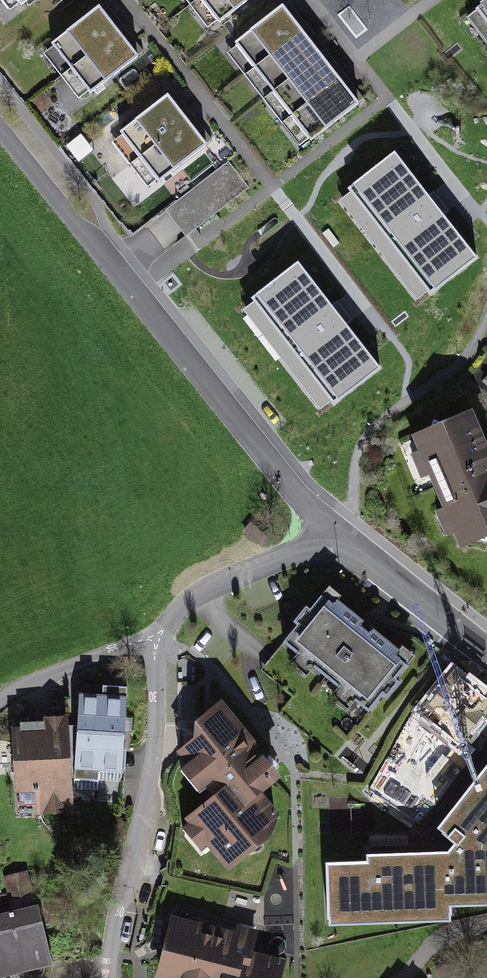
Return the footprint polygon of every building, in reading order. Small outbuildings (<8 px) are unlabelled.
[(12,13),(30,0),(2,0),(12,13)] [(222,25),(256,0),(203,0),(222,25)] [(290,5),(236,45),(307,142),(362,102),(290,5)] [(470,20),(486,42),(486,7),(470,20)] [(105,9),(51,48),(88,98),(142,58),(105,9)] [(173,100),(120,139),(159,190),(212,151),(173,100)] [(478,259),(395,150),(338,197),(420,305),(478,259)] [(248,190),(228,166),(169,212),(179,224),(189,237),(248,190)] [(324,413),(382,368),(297,260),(244,310),(324,413)] [(462,544),(476,538),(486,542),(486,539),(486,467),(485,461),(486,460),(486,452),(485,447),(470,413),(443,425),(434,420),(430,431),(415,437),(462,544)] [(251,548),(267,537),(254,520),(238,531),(251,548)] [(324,595),(286,641),(367,709),(405,663),(324,595)] [(432,703),(465,732),(486,708),(486,683),(467,665),(432,703)] [(96,703),(75,702),(71,773),(90,774),(94,726),(96,703)] [(187,820),(227,864),(278,817),(253,790),(277,768),(218,703),(184,734),(201,753),(183,770),(197,785),(218,765),(231,779),(187,820)] [(12,792),(61,789),(55,725),(7,728),(12,792)] [(116,728),(94,726),(90,774),(88,809),(108,811),(116,728)] [(443,815),(463,830),(486,849),(486,766),(484,763),(443,815)] [(463,830),(444,852),(353,853),(353,862),(311,863),(311,919),(437,920),(438,897),(486,898),(486,849),(463,830)] [(53,908),(0,920),(0,977),(11,977),(66,966),(53,908)] [(214,977),(297,977),(304,957),(194,920),(179,966),(214,977)]
